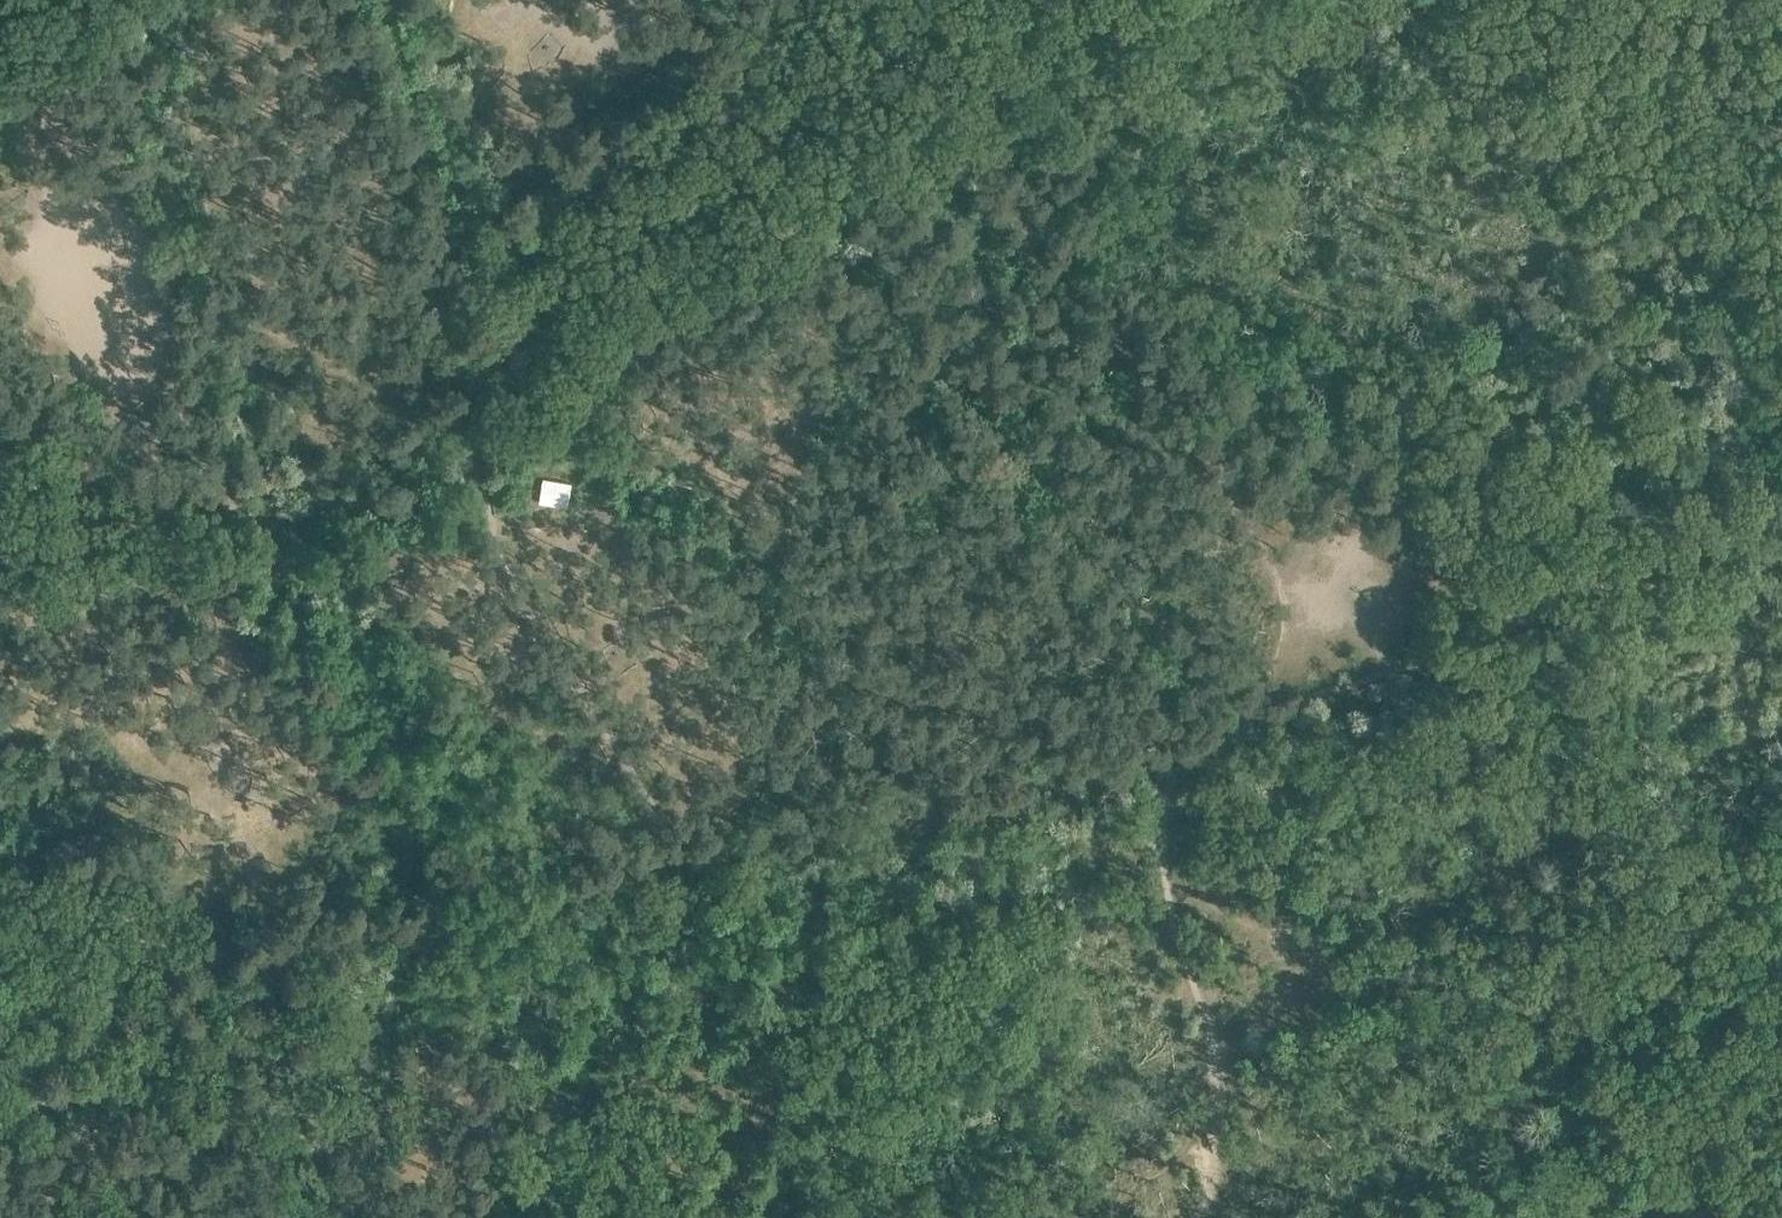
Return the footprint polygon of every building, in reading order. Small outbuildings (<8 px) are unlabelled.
[(542,477),(541,501),(570,502),(572,478),(542,477)] [(136,971),(146,962),(131,949),(121,959),(136,971)]
